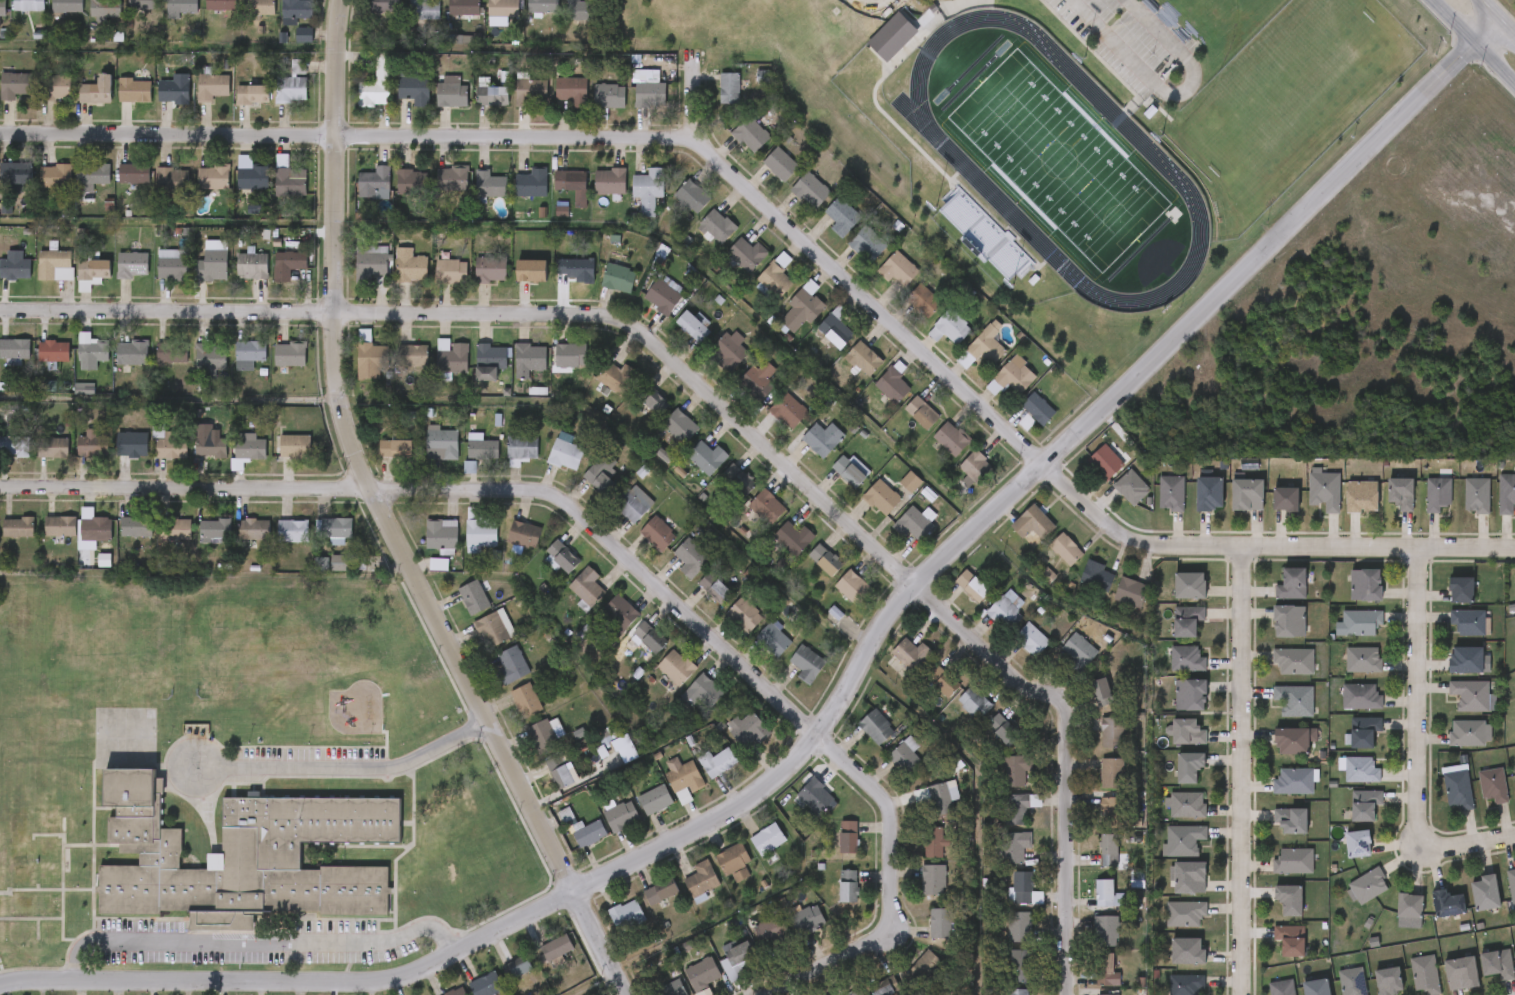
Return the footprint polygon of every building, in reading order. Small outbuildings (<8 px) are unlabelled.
[(28,3),(6,3),(6,0),(0,0),(0,24),(28,24),(28,3)] [(11,11),(11,0),(43,0),(43,11),(11,11)] [(51,11),(52,0),(83,0),(82,12),(51,11)] [(90,16),(90,0),(120,0),(120,16),(90,16)] [(128,9),(128,0),(159,0),(159,9),(128,9)] [(159,6),(159,0),(149,0),(149,32),(163,33),(163,26),(182,26),(182,7),(159,6)] [(166,14),(166,0),(198,0),(198,15),(166,14)] [(206,9),(206,0),(237,0),(237,9),(206,9)] [(243,15),(243,0),(275,0),(275,15),(243,15)] [(281,17),(281,0),(312,0),(312,18),(281,17)] [(367,12),(367,0),(401,0),(401,12),(367,12)] [(409,19),(409,0),(421,0),(421,1),(440,1),(440,19),(409,19)] [(448,15),(448,0),(479,0),(479,15),(448,15)] [(488,17),(488,0),(519,0),(519,17),(488,17)] [(528,13),(528,0),(558,0),(558,13),(528,13)] [(567,20),(567,0),(578,0),(578,1),(593,1),(593,20),(567,20)] [(112,22),(139,24),(139,4),(112,3),(112,22)] [(35,25),(66,25),(67,5),(36,5),(35,25)] [(75,35),(90,35),(90,30),(103,30),(103,5),(75,5),(75,35)] [(221,5),(189,5),(189,23),(220,24),(221,5)] [(351,24),(385,25),(385,6),(351,5),(351,24)] [(258,28),(258,7),(227,6),(227,27),(258,28)] [(282,6),(265,6),(265,32),(294,32),(295,13),(282,13),(282,6)] [(511,6),(510,26),(542,26),(542,7),(511,6)] [(562,7),(549,8),(550,34),(573,33),(572,15),(562,15),(562,7)] [(462,28),(462,8),(431,9),(432,29),(462,28)] [(471,9),(471,31),(504,30),(503,9),(471,9)] [(391,11),(392,33),(424,33),(424,11),(391,11)] [(917,31),(886,62),(866,42),(898,11),(917,31)] [(296,41),(279,41),(279,56),(296,55),(296,41)] [(357,82),(375,82),(375,54),(389,54),(389,105),(357,105),(357,82)] [(374,67),(358,66),(357,96),(340,95),(339,118),(372,119),(374,67)] [(413,107),(413,99),(397,99),(397,72),(429,72),(429,107),(413,107)] [(1,73),(33,73),(33,95),(16,95),(16,100),(1,100),(1,73)] [(258,90),(258,116),(290,115),(289,89),(287,89),(287,73),(272,73),(272,90),(258,90)] [(719,104),(719,73),(738,73),(738,104),(719,104)] [(79,84),(99,84),(99,74),(112,74),(112,102),(79,102),(79,84)] [(230,74),(230,95),(213,94),(212,102),(198,101),(198,74),(230,74)] [(39,100),(39,75),(70,75),(70,100),(39,100)] [(276,102),(276,77),(306,77),(306,102),(276,102)] [(555,99),(555,77),(586,77),(586,107),(569,107),(569,99),(555,99)] [(151,79),(151,102),(119,102),(119,79),(151,79)] [(515,106),(515,79),(547,79),(547,106),(515,106)] [(159,102),(159,80),(189,80),(189,102),(159,102)] [(437,106),(437,81),(467,81),(467,106),(437,106)] [(650,96),(641,96),(641,83),(619,83),(619,120),(650,119),(650,96)] [(665,108),(634,108),(634,83),(665,83),(665,108)] [(236,103),(236,85),(270,85),(270,103),(236,103)] [(509,106),(476,106),(476,85),(509,85),(509,106)] [(624,108),(594,108),(594,85),(624,85),(624,108)] [(703,117),(724,117),(723,86),(702,87),(703,117)] [(62,97),(62,116),(95,117),(95,88),(81,87),(81,98),(62,97)] [(142,116),(173,116),(173,87),(155,87),(155,94),(141,94),(142,116)] [(381,112),(396,112),(396,120),(413,120),(412,87),(380,87),(381,112)] [(53,88),(31,89),(32,112),(53,111),(53,88)] [(196,109),(213,109),(213,88),(181,88),(181,116),(196,115),(196,109)] [(452,120),(452,99),(443,99),(443,89),(425,89),(426,96),(419,96),(420,120),(452,120)] [(134,94),(115,94),(115,91),(102,91),(102,116),(135,115),(134,94)] [(554,113),(554,122),(571,122),(571,91),(539,91),(538,113),(554,113)] [(499,115),(531,116),(532,93),(499,92),(499,115)] [(472,100),(472,94),(460,94),(460,119),(492,119),(492,100),(472,100)] [(253,117),(252,98),(219,99),(219,117),(253,117)] [(577,98),(577,122),(610,121),(609,98),(577,98)] [(730,133),(747,116),(769,138),(752,155),(730,133)] [(714,146),(737,168),(754,150),(731,128),(714,146)] [(782,184),(761,163),(777,147),(798,168),(782,184)] [(306,195),(276,195),(276,154),(289,154),(289,174),(306,174),(306,195)] [(745,174),(766,196),(775,188),(770,183),(777,177),(760,160),(745,174)] [(34,162),(34,184),(23,184),(23,192),(11,192),(11,184),(1,184),(1,162),(34,162)] [(80,163),(111,163),(111,183),(80,183),(80,163)] [(42,187),(42,164),(72,164),(72,187),(42,187)] [(120,182),(120,164),(150,164),(150,182),(120,182)] [(199,189),(199,166),(230,166),(230,189),(199,189)] [(238,166),(268,166),(268,189),(238,189),(238,166)] [(358,173),(375,173),(375,166),(389,166),(389,195),(358,195),(358,173)] [(189,168),(189,192),(158,192),(158,168),(189,168)] [(663,168),(663,196),(633,196),(633,176),(646,176),(646,168),(663,168)] [(468,169),(468,191),(437,191),(437,169),(468,169)] [(515,196),(515,175),(529,175),(529,169),(546,169),(546,196),(515,196)] [(625,169),(625,194),(594,194),(594,169),(625,169)] [(396,195),(396,171),(427,171),(427,195),(396,195)] [(508,196),(474,196),(474,171),(489,171),(489,177),(508,177),(508,196)] [(554,191),(554,171),(586,171),(586,207),(574,207),(574,191),(554,191)] [(789,190),(806,171),(830,193),(813,211),(789,190)] [(7,205),(7,196),(16,197),(16,176),(0,176),(0,205),(7,205)] [(93,196),(94,178),(62,177),(61,205),(77,205),(77,196),(93,196)] [(102,196),(133,197),(134,178),(102,177),(102,196)] [(221,203),(251,203),(251,177),(234,177),(234,181),(221,181),(221,203)] [(23,179),(23,201),(54,200),(54,178),(23,179)] [(342,186),(341,211),(372,212),(373,179),(358,178),(358,186),(342,186)] [(710,200),(694,216),(672,195),(688,179),(710,200)] [(181,180),(181,203),(213,202),(213,180),(181,180)] [(531,209),(531,180),(513,180),(514,188),(497,188),(497,209),(531,209)] [(141,181),(140,204),(172,206),(173,182),(141,181)] [(258,209),(290,208),(290,181),(257,182),(258,209)] [(423,204),(453,203),(453,181),(423,182),(423,204)] [(615,188),(615,211),(623,211),(623,230),(637,230),(637,210),(646,211),(646,181),(631,181),(631,189),(615,188)] [(474,182),(458,183),(459,210),(490,210),(489,190),(474,190),(474,182)] [(577,182),(578,207),(610,207),(610,182),(577,182)] [(410,183),(380,184),(380,207),(411,206),(410,183)] [(537,203),(557,203),(557,221),(570,221),(571,184),(537,184),(537,203)] [(693,214),(672,191),(655,206),(677,230),(693,214)] [(844,236),(821,213),(838,196),(861,219),(844,236)] [(697,226),(713,208),(736,228),(720,246),(697,226)] [(680,239),(705,260),(721,241),(697,220),(680,239)] [(872,264),(848,244),(863,225),(888,245),(872,264)] [(756,243),(768,253),(749,275),(725,254),(740,237),(752,248),(756,243)] [(516,244),(532,243),(532,262),(548,262),(548,280),(529,281),(529,260),(516,260),(516,244)] [(386,276),(369,276),(369,283),(355,283),(355,248),(386,248),(386,276)] [(196,279),(196,260),(204,260),(204,249),(228,249),(228,279),(196,279)] [(412,257),(427,257),(427,282),(396,282),(396,249),(412,249),(412,257)] [(735,260),(723,249),(708,266),(732,288),(752,266),(739,255),(735,260)] [(73,250),(73,279),(39,279),(39,250),(73,250)] [(158,279),(158,250),(188,250),(188,279),(158,279)] [(118,252),(148,252),(148,277),(118,277),(118,252)] [(290,281),(276,281),(276,252),(308,252),(308,269),(290,269),(290,281)] [(897,278),(888,286),(875,271),(897,252),(916,273),(903,285),(897,278)] [(180,294),(212,293),(211,253),(188,254),(188,273),(180,274),(180,294)] [(755,278),(782,253),(789,261),(779,270),(793,285),(776,301),(755,278)] [(238,254),(268,254),(268,279),(238,279),(238,254)] [(31,279),(1,279),(1,258),(31,258),(31,279)] [(506,258),(506,284),(475,284),(475,258),(506,258)] [(370,260),(339,259),(338,295),(353,295),(353,288),(373,288),(373,267),(370,267),(370,260)] [(111,260),(111,279),(78,279),(78,260),(111,260)] [(409,294),(409,271),(397,271),(396,260),(379,261),(380,295),(409,294)] [(588,260),(588,282),(559,282),(559,260),(588,260)] [(435,284),(435,262),(465,262),(465,284),(435,284)] [(600,285),(607,262),(637,272),(629,295),(600,285)] [(0,263),(0,292),(14,292),(14,272),(6,272),(6,264),(0,263)] [(141,263),(140,293),(170,293),(171,263),(141,263)] [(21,293),(55,294),(56,264),(22,264),(21,293)] [(101,291),(132,290),(132,265),(100,266),(101,291)] [(257,295),(274,295),(274,282),(289,282),(289,265),(257,266),(257,295)] [(251,291),(250,266),(219,267),(220,292),(251,291)] [(489,295),(489,272),(457,271),(457,294),(489,295)] [(61,305),(73,305),(73,297),(85,298),(85,291),(93,291),(94,273),(61,273),(61,305)] [(499,294),(530,295),(530,274),(500,273),(499,294)] [(424,274),(424,296),(449,297),(449,275),(424,274)] [(583,299),(614,307),(620,284),(589,276),(583,299)] [(642,299),(657,278),(682,297),(667,317),(642,299)] [(791,308),(786,304),(809,280),(817,288),(811,294),(824,306),(796,336),(779,321),(791,308)] [(927,320),(906,299),(921,284),(942,305),(927,320)] [(653,329),(665,308),(638,292),(626,313),(653,329)] [(956,346),(942,334),(936,342),(927,334),(949,308),(972,328),(956,346)] [(674,323),(687,309),(711,331),(699,345),(674,323)] [(816,328),(830,313),(854,336),(839,351),(816,328)] [(956,362),(993,320),(1002,328),(992,339),(1006,352),(993,366),(980,354),(965,370),(956,362)] [(688,340),(692,335),(680,325),(677,329),(669,322),(657,336),(682,357),(693,345),(688,340)] [(388,369),(380,369),(380,380),(357,379),(357,330),(369,330),(369,346),(388,346),(388,369)] [(718,363),(721,360),(710,349),(727,330),(741,343),(738,345),(748,354),(729,374),(718,363)] [(109,361),(96,361),(96,369),(80,369),(80,332),(91,332),(91,341),(109,341),(109,361)] [(22,361),(1,361),(1,339),(31,339),(31,359),(22,359),(22,361)] [(701,377),(714,386),(730,364),(723,359),(729,352),(713,340),(697,363),(706,370),(701,377)] [(40,341),(71,341),(71,361),(40,361),(40,341)] [(118,364),(118,341),(149,341),(149,364),(118,364)] [(158,341),(188,341),(188,363),(158,363),(158,341)] [(254,371),(237,371),(237,341),(267,341),(267,360),(254,360),(254,371)] [(844,357),(859,341),(883,363),(867,379),(844,357)] [(368,358),(355,359),(355,342),(341,342),(341,392),(368,392),(368,358)] [(306,365),(277,365),(277,343),(306,343),(306,365)] [(196,344),(226,344),(226,369),(196,369),(196,344)] [(437,373),(437,352),(451,352),(451,344),(468,344),(468,373),(437,373)] [(555,344),(586,344),(586,367),(555,367),(555,344)] [(62,383),(79,383),(80,373),(92,374),(92,353),(74,353),(74,345),(62,345),(62,383)] [(506,345),(506,371),(499,371),(499,381),(476,381),(475,345),(506,345)] [(545,345),(545,372),(530,372),(530,379),(514,379),(514,345),(545,345)] [(427,346),(427,368),(397,368),(397,346),(427,346)] [(4,378),(4,372),(13,372),(13,352),(0,352),(0,378),(4,378)] [(419,385),(451,386),(452,356),(433,356),(433,352),(420,352),(419,385)] [(21,355),(22,375),(53,374),(52,354),(21,355)] [(131,354),(100,354),(99,377),(131,378),(131,354)] [(219,384),(237,384),(237,374),(250,374),(249,354),(218,354),(219,384)] [(258,379),(290,379),(290,354),(271,354),(271,357),(258,357),(258,379)] [(139,356),(140,376),(172,375),(172,355),(139,356)] [(1037,374),(1021,396),(1005,385),(996,397),(986,390),(1012,355),(1037,374)] [(459,378),(459,393),(483,394),(483,381),(492,381),(492,360),(472,360),(472,357),(459,356),(459,378)] [(512,391),(512,384),(530,384),(530,360),(513,359),(513,356),(498,356),(498,391),(512,391)] [(570,379),(570,356),(538,357),(538,380),(570,379)] [(210,382),(210,358),(179,359),(179,382),(210,382)] [(410,380),(410,358),(384,358),(383,379),(410,380)] [(737,384),(759,358),(782,377),(761,403),(737,384)] [(625,364),(638,375),(619,398),(594,378),(608,361),(619,371),(625,364)] [(873,384),(890,368),(912,389),(895,406),(873,384)] [(602,383),(589,375),(578,392),(603,409),(620,385),(607,376),(602,383)] [(1056,414),(1043,428),(1020,406),(1034,392),(1056,414)] [(808,413),(792,430),(771,411),(787,394),(808,413)] [(939,418),(926,432),(903,409),(916,396),(939,418)] [(637,428),(651,420),(640,402),(626,410),(637,428)] [(660,424),(676,408),(698,430),(682,446),(660,424)] [(682,439),(659,421),(644,440),(668,459),(682,439)] [(953,460),(931,437),(948,421),(970,443),(953,460)] [(823,431),(830,423),(844,436),(822,460),(800,440),(815,424),(823,431)] [(109,436),(109,455),(78,455),(78,436),(86,436),(86,429),(96,429),(96,436),(109,436)] [(226,456),(198,456),(198,429),(213,429),(213,437),(226,437),(226,456)] [(426,460),(426,430),(457,430),(457,460),(426,460)] [(148,431),(148,455),(118,455),(118,431),(148,431)] [(157,456),(157,433),(188,433),(188,456),(157,456)] [(256,433),(256,439),(267,439),(267,458),(236,458),(236,433),(256,433)] [(312,435),(312,456),(281,456),(281,435),(312,435)] [(30,436),(30,456),(1,456),(1,436),(30,436)] [(536,436),(536,459),(519,459),(519,467),(508,467),(508,436),(536,436)] [(69,437),(69,456),(39,456),(39,437),(69,437)] [(422,443),(422,438),(409,438),(409,472),(441,472),(441,443),(422,443)] [(574,473),(546,461),(555,438),(584,450),(574,473)] [(413,458),(379,458),(379,440),(413,440),(413,458)] [(498,459),(467,459),(467,441),(498,441),(498,459)] [(729,456),(709,478),(685,456),(699,441),(711,451),(717,445),(729,456)] [(60,449),(61,470),(91,469),(90,450),(80,450),(80,442),(68,442),(68,449),(60,449)] [(210,470),(210,451),(196,451),(196,442),(183,442),(183,451),(179,451),(178,469),(210,470)] [(1084,458),(1103,443),(1121,466),(1102,481),(1084,458)] [(99,469),(131,470),(132,446),(100,445),(99,469)] [(213,483),(226,484),(227,473),(249,473),(249,452),(238,452),(239,446),(219,446),(218,471),(213,471),(213,483)] [(465,446),(450,446),(450,471),(482,472),(483,453),(465,453),(465,446)] [(293,448),(263,448),(263,471),(293,470),(293,448)] [(12,450),(0,449),(0,469),(11,470),(12,450)] [(490,480),(503,480),(503,472),(522,472),(522,450),(490,450),(490,480)] [(979,490),(956,470),(974,450),(997,470),(979,490)] [(52,451),(21,451),(21,470),(51,471),(52,451)] [(139,471),(170,471),(170,451),(139,451),(139,471)] [(559,484),(566,460),(537,451),(530,475),(559,484)] [(694,492),(699,485),(707,492),(713,485),(696,469),(698,466),(683,452),(668,468),(694,492)] [(395,453),(362,453),(363,470),(395,470),(395,453)] [(831,467),(843,455),(867,478),(854,491),(831,467)] [(650,476),(655,469),(642,461),(638,468),(650,476)] [(758,487),(743,500),(720,475),(735,461),(758,487)] [(618,484),(604,498),(582,476),(596,462),(618,484)] [(599,495),(594,491),(602,483),(585,467),(564,489),(586,509),(599,495)] [(900,480),(912,490),(922,478),(910,468),(900,480)] [(1147,490),(1131,506),(1110,486),(1127,469),(1147,490)] [(1341,473),(1341,513),(1326,513),(1326,503),(1312,503),(1312,473),(1341,473)] [(446,486),(459,487),(459,474),(447,474),(446,486)] [(1501,474),(1514,474),(1514,515),(1501,515),(1501,474)] [(1161,511),(1161,476),(1185,476),(1185,511),(1161,511)] [(888,487),(902,500),(883,519),(861,497),(880,478),(888,487)] [(1223,478),(1223,511),(1197,511),(1197,478),(1223,478)] [(1401,511),(1401,502),(1389,502),(1389,478),(1414,478),(1414,511),(1401,511)] [(1428,513),(1428,478),(1452,478),(1452,507),(1444,507),(1444,513),(1428,513)] [(1466,513),(1466,478),(1491,478),(1491,513),(1466,513)] [(1264,480),(1264,511),(1233,511),(1233,480),(1264,480)] [(1347,512),(1347,482),(1379,482),(1379,512),(1347,512)] [(653,504),(632,525),(611,505),(632,483),(653,504)] [(1274,511),(1274,488),(1299,488),(1299,511),(1274,511)] [(747,507),(765,489),(786,510),(768,527),(747,507)] [(638,516),(619,498),(598,520),(617,538),(638,516)] [(1032,529),(1023,538),(1011,526),(1033,504),(1056,527),(1043,540),(1032,529)] [(902,537),(891,527),(912,506),(934,528),(919,543),(908,532),(902,537)] [(497,547),(467,547),(467,508),(481,508),(481,523),(497,523),(497,547)] [(152,536),(122,536),(122,515),(152,515),(152,536)] [(76,536),(46,536),(46,516),(76,516),(76,536)] [(661,554),(639,532),(654,516),(677,538),(661,554)] [(4,536),(4,517),(34,517),(34,536),(4,536)] [(113,517),(113,540),(95,540),(95,550),(78,550),(78,517),(113,517)] [(191,517),(191,538),(161,538),(161,517),(191,517)] [(270,518),(270,540),(242,540),(242,518),(270,518)] [(353,537),(315,537),(315,518),(353,518),(353,537)] [(231,519),(231,540),(201,540),(201,519),(231,519)] [(279,542),(279,519),(309,519),(309,542),(279,542)] [(77,520),(63,520),(63,562),(79,562),(79,553),(95,553),(95,530),(77,530),(77,520)] [(450,566),(464,566),(464,559),(480,559),(479,535),(460,536),(460,520),(449,520),(450,566)] [(426,521),(457,521),(457,549),(426,549),(426,521)] [(506,542),(512,521),(541,528),(536,550),(506,542)] [(794,558),(773,537),(788,521),(810,541),(794,558)] [(622,546),(646,566),(661,548),(636,528),(622,546)] [(59,530),(28,529),(28,548),(59,549),(59,530)] [(104,530),(105,550),(136,549),(135,529),(104,530)] [(17,549),(17,531),(0,531),(0,550),(17,549)] [(335,531),(305,531),(305,557),(327,558),(327,550),(335,550),(335,531)] [(1084,553),(1070,567),(1048,545),(1062,531),(1084,553)] [(174,532),(143,532),(144,552),(174,552),(174,532)] [(183,532),(182,556),(193,556),(193,551),(214,551),(214,533),(183,532)] [(222,532),(222,552),(254,553),(254,533),(222,532)] [(440,532),(408,533),(409,562),(422,561),(422,569),(441,568),(440,532)] [(489,554),(519,563),(526,541),(495,532),(489,554)] [(261,533),(261,555),(292,554),(292,533),(261,533)] [(679,570),(684,565),(672,553),(688,537),(710,560),(690,580),(679,570)] [(581,563),(569,575),(545,552),(557,540),(581,563)] [(831,579),(808,556),(821,544),(844,566),(831,579)] [(667,577),(662,582),(673,593),(694,572),(671,550),(655,566),(667,577)] [(528,565),(553,587),(564,574),(539,552),(528,565)] [(353,554),(353,571),(332,571),(332,554),(353,554)] [(1078,582),(1088,559),(1117,572),(1108,594),(1078,582)] [(599,577),(594,582),(606,593),(590,609),(567,587),(588,566),(599,577)] [(313,584),(331,584),(331,568),(314,567),(313,584)] [(954,580),(968,567),(991,590),(978,604),(954,580)] [(1307,568),(1307,598),(1277,598),(1277,585),(1283,585),(1283,568),(1307,568)] [(857,606),(833,587),(848,569),(871,588),(857,606)] [(312,570),(297,570),(297,582),(312,582),(312,570)] [(1382,570),(1382,601),(1353,601),(1353,570),(1382,570)] [(432,572),(413,571),(412,583),(432,583),(432,572)] [(721,607),(697,584),(710,571),(734,594),(721,607)] [(1206,598),(1176,598),(1176,573),(1207,573),(1206,598)] [(1149,586),(1140,609),(1114,599),(1123,575),(1149,586)] [(1474,602),(1450,602),(1451,577),(1474,577),(1474,602)] [(573,621),(589,605),(578,595),(582,589),(571,578),(550,599),(573,621)] [(457,590),(476,580),(490,607),(470,617),(457,590)] [(689,604),(698,593),(690,586),(680,597),(689,604)] [(440,601),(453,629),(473,619),(460,592),(440,601)] [(640,615),(613,641),(593,620),(619,594),(640,615)] [(1023,615),(1007,632),(986,611),(1002,595),(1023,615)] [(764,618),(747,634),(726,613),(742,596),(764,618)] [(1204,606),(1204,621),(1199,621),(1199,637),(1174,637),(1174,606),(1204,606)] [(1274,637),(1274,606),(1306,606),(1306,637),(1274,637)] [(1376,635),(1337,635),(1337,622),(1344,622),(1344,610),(1384,610),(1384,625),(1376,624),(1376,635)] [(1458,627),(1452,627),(1452,610),(1486,610),(1486,635),(1458,635),(1458,627)] [(510,639),(489,649),(483,636),(479,639),(471,623),(497,611),(510,639)] [(498,647),(485,621),(456,634),(468,661),(498,647)] [(633,633),(644,621),(668,643),(657,656),(633,633)] [(1013,636),(1029,621),(1051,643),(1036,658),(1013,636)] [(754,638),(769,622),(792,643),(777,659),(754,638)] [(1084,668),(1061,647),(1076,631),(1099,652),(1084,668)] [(615,645),(639,668),(651,656),(627,633),(615,645)] [(891,653),(904,637),(917,647),(921,642),(933,651),(915,673),(891,653)] [(796,677),(800,670),(789,662),(801,644),(826,662),(809,686),(796,677)] [(497,654),(516,645),(529,674),(504,685),(498,672),(504,670),(497,654)] [(1170,670),(1170,645),(1200,645),(1200,655),(1206,655),(1206,670),(1170,670)] [(1383,647),(1383,672),(1348,672),(1348,647),(1383,647)] [(1483,647),(1483,673),(1450,673),(1450,647),(1483,647)] [(657,666),(674,648),(696,669),(678,687),(657,666)] [(1274,663),(1274,649),(1314,649),(1314,674),(1280,674),(1280,663),(1274,663)] [(479,666),(486,682),(482,684),(488,698),(513,686),(500,657),(479,666)] [(640,677),(660,700),(679,683),(658,660),(640,677)] [(960,688),(949,700),(922,678),(933,665),(960,688)] [(712,705),(706,698),(690,713),(676,699),(703,673),(723,695),(712,705)] [(1089,683),(1107,676),(1116,702),(1097,708),(1089,683)] [(1208,680),(1208,710),(1176,710),(1176,680),(1208,680)] [(1490,681),(1490,711),(1459,711),(1459,696),(1450,696),(1450,681),(1490,681)] [(508,694),(528,683),(543,710),(523,721),(508,694)] [(994,706),(978,722),(955,700),(971,684),(994,706)] [(1376,684),(1376,692),(1384,692),(1384,709),(1343,709),(1343,684),(1376,684)] [(1283,717),(1283,700),(1274,700),(1274,686),(1314,686),(1314,717),(1283,717)] [(493,703),(503,731),(524,724),(514,696),(493,703)] [(896,731),(877,746),(858,723),(876,708),(896,731)] [(759,747),(748,734),(739,742),(726,726),(737,717),(740,721),(752,711),(772,735),(759,747)] [(985,724),(998,712),(1022,736),(1010,748),(985,724)] [(1102,748),(1102,717),(1125,717),(1125,748),(1102,748)] [(1373,748),(1351,748),(1351,717),(1383,717),(1383,731),(1373,731),(1373,748)] [(539,756),(527,728),(547,719),(559,747),(539,756)] [(1198,727),(1206,727),(1206,744),(1172,744),(1172,719),(1198,719),(1198,727)] [(1450,746),(1450,721),(1485,721),(1485,746),(1450,746)] [(591,737),(615,725),(621,736),(597,749),(591,737)] [(547,747),(538,728),(509,742),(522,768),(541,759),(537,752),(547,747)] [(1310,754),(1275,754),(1275,729),(1317,729),(1317,744),(1310,744),(1310,754)] [(905,779),(886,754),(910,737),(918,747),(913,751),(923,766),(905,779)] [(581,760),(599,749),(593,739),(575,750),(581,760)] [(605,776),(620,770),(610,746),(595,753),(605,776)] [(697,759),(709,752),(714,759),(729,748),(739,762),(711,780),(697,759)] [(575,784),(559,792),(544,762),(560,754),(575,784)] [(1205,754),(1205,768),(1197,768),(1197,783),(1177,783),(1177,754),(1205,754)] [(1032,756),(1032,770),(1025,770),(1025,787),(1004,787),(1004,756),(1032,756)] [(1381,768),(1381,782),(1346,782),(1346,757),(1374,757),(1374,768),(1381,768)] [(674,794),(665,774),(669,773),(665,763),(676,758),(680,767),(693,761),(702,782),(674,794)] [(1101,788),(1101,758),(1125,758),(1125,788),(1101,788)] [(544,778),(540,768),(528,772),(539,802),(561,794),(555,774),(544,778)] [(1314,768),(1314,793),(1274,793),(1274,778),(1280,778),(1280,768),(1314,768)] [(1495,804),(1494,798),(1483,799),(1480,771),(1504,768),(1509,802),(1495,804)] [(388,912),(256,913),(256,931),(190,932),(190,911),(99,911),(99,865),(139,865),(139,853),(119,853),(119,843),(109,843),(109,815),(115,815),(115,807),(106,807),(106,770),(161,769),(162,827),(181,827),(182,869),(209,868),(209,854),(223,853),(223,798),(400,797),(400,840),(301,841),(301,867),(388,866),(388,912)] [(689,799),(677,772),(664,778),(660,769),(648,774),(652,784),(648,786),(663,819),(676,813),(673,806),(689,799)] [(1460,811),(1459,804),(1449,806),(1444,773),(1469,769),(1474,809),(1460,811)] [(818,815),(797,795),(814,777),(835,798),(818,815)] [(934,817),(927,787),(948,782),(955,812),(934,817)] [(637,797),(664,785),(673,804),(646,817),(637,797)] [(1351,822),(1351,791),(1384,791),(1384,804),(1374,804),(1374,822),(1351,822)] [(1202,792),(1202,804),(1206,804),(1206,818),(1170,818),(1170,792),(1202,792)] [(1040,807),(1027,807),(1027,826),(1005,826),(1005,795),(1040,795),(1040,807)] [(657,817),(649,796),(620,808),(628,828),(657,817)] [(1128,826),(1101,826),(1101,797),(1128,797),(1128,826)] [(640,821),(613,834),(603,812),(630,800),(640,821)] [(1307,834),(1276,834),(1276,809),(1307,809),(1307,834)] [(586,823),(594,844),(623,833),(616,813),(586,823)] [(573,834),(598,820),(607,835),(582,850),(573,834)] [(841,854),(841,820),(857,820),(857,854),(841,854)] [(762,856),(750,838),(775,822),(787,840),(762,856)] [(923,857),(923,826),(942,826),(942,857),(923,857)] [(1198,855),(1164,856),(1164,826),(1207,826),(1207,840),(1198,840),(1198,855)] [(1370,831),(1372,855),(1348,858),(1345,833),(1370,831)] [(562,861),(591,848),(583,832),(555,845),(562,861)] [(1101,865),(1101,834),(1120,834),(1120,865),(1101,865)] [(1024,863),(1005,863),(1005,839),(1031,839),(1031,849),(1024,849),(1024,863)] [(745,865),(750,876),(737,882),(733,874),(725,877),(715,854),(741,842),(750,862),(745,865)] [(1314,848),(1314,873),(1274,873),(1274,858),(1280,858),(1280,848),(1314,848)] [(697,873),(694,866),(708,859),(721,885),(694,899),(684,879),(697,873)] [(1176,862),(1206,862),(1206,894),(1176,894),(1176,862)] [(945,895),(922,895),(922,865),(945,865),(945,895)] [(1392,887),(1362,905),(1349,883),(1379,866),(1392,887)] [(1507,870),(1514,869),(1514,910),(1513,910),(1507,870)] [(857,871),(857,902),(841,902),(841,871),(857,871)] [(1032,871),(1032,904),(1013,904),(1013,871),(1032,871)] [(1479,882),(1479,875),(1496,874),(1498,909),(1473,910),(1472,882),(1479,882)] [(643,892),(674,877),(682,892),(651,907),(643,892)] [(1115,879),(1115,893),(1125,893),(1125,906),(1095,906),(1095,879),(1115,879)] [(1274,902),(1274,885),(1302,885),(1302,916),(1282,916),(1282,902),(1274,902)] [(625,904),(633,920),(666,904),(659,888),(625,904)] [(1434,916),(1432,890),(1447,889),(1447,895),(1464,894),(1465,914),(1434,916)] [(1396,894),(1422,894),(1422,918),(1396,918),(1396,894)] [(617,931),(608,910),(637,898),(646,920),(617,931)] [(1167,902),(1206,902),(1206,916),(1200,916),(1200,926),(1167,926),(1167,902)] [(825,922),(799,934),(790,916),(816,904),(825,922)] [(930,939),(930,908),(952,908),(952,939),(930,939)] [(590,923),(599,943),(630,930),(621,910),(590,923)] [(1007,942),(1007,912),(1030,912),(1030,942),(1007,942)] [(754,928),(781,915),(791,936),(765,949),(754,928)] [(1117,916),(1117,947),(1096,947),(1096,916),(1117,916)] [(1275,941),(1275,926),(1305,926),(1305,957),(1282,957),(1282,941),(1275,941)] [(539,947),(566,933),(574,948),(547,963),(539,947)] [(1173,964),(1173,939),(1200,939),(1200,950),(1207,950),(1207,964),(1173,964)] [(718,955),(749,940),(758,958),(741,967),(746,976),(731,983),(718,955)] [(526,974),(556,964),(551,947),(520,957),(526,974)] [(1501,973),(1482,976),(1479,954),(1510,949),(1514,979),(1502,981),(1501,973)] [(942,963),(923,984),(908,971),(927,950),(942,963)] [(1029,950),(1029,982),(1010,982),(1010,950),(1029,950)] [(1096,953),(1118,953),(1118,986),(1096,986),(1096,953)] [(513,979),(506,963),(528,954),(534,970),(513,979)] [(1429,993),(1429,990),(1415,992),(1409,959),(1433,955),(1439,992),(1429,993)] [(685,968),(712,956),(722,980),(695,992),(685,968)] [(1478,986),(1448,990),(1444,961),(1474,957),(1478,986)] [(1362,967),(1366,994),(1343,994),(1339,971),(1362,967)] [(1395,991),(1395,994),(1379,994),(1376,971),(1401,967),(1404,990),(1395,991)] [(505,988),(492,994),(476,994),(470,984),(495,970),(505,988)] [(900,991),(891,994),(872,994),(868,986),(892,974),(900,991)] [(1197,989),(1197,994),(1168,994),(1168,974),(1205,974),(1205,989),(1197,989)] [(680,977),(688,994),(656,994),(653,988),(680,977)] [(1290,978),(1295,994),(1270,994),(1267,984),(1290,978)] [(1328,978),(1331,994),(1305,994),(1303,983),(1328,978)] [(477,983),(451,994),(483,994),(477,983)]
